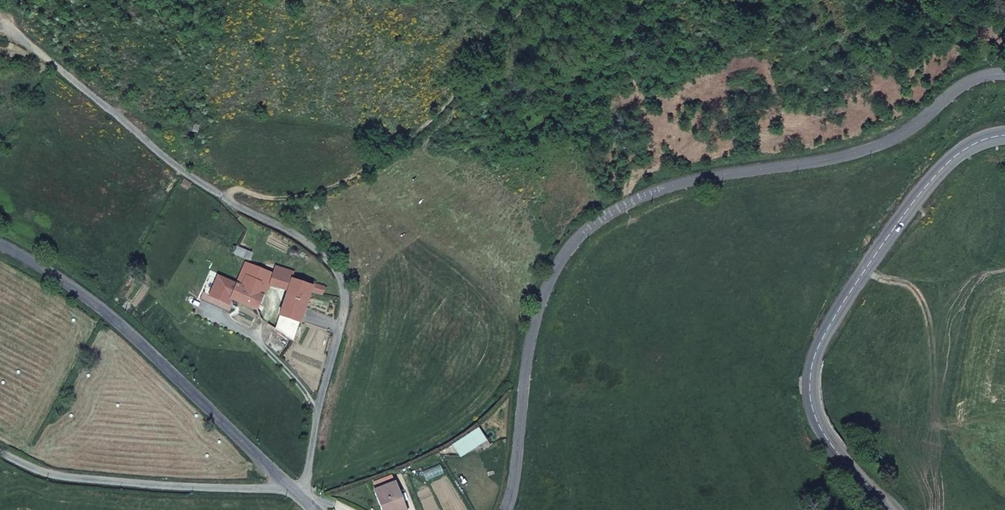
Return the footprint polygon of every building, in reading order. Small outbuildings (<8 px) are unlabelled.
[(248,259),(251,252),(237,245),(233,253),(248,259)] [(231,303),(255,313),(258,304),(259,302),(262,294),(265,286),(269,287),(283,293),(274,315),(278,317),(297,324),(309,294),(312,286),(291,278),(293,272),(276,265),(273,271),(271,270),(253,264),(247,261),(246,261),(238,282),(219,274),(209,300),(206,305),(225,312),(229,302),(231,303)] [(291,341),(297,324),(278,317),(272,332),(291,341)] [(382,509),(405,509),(397,481),(376,487),(382,509)]
